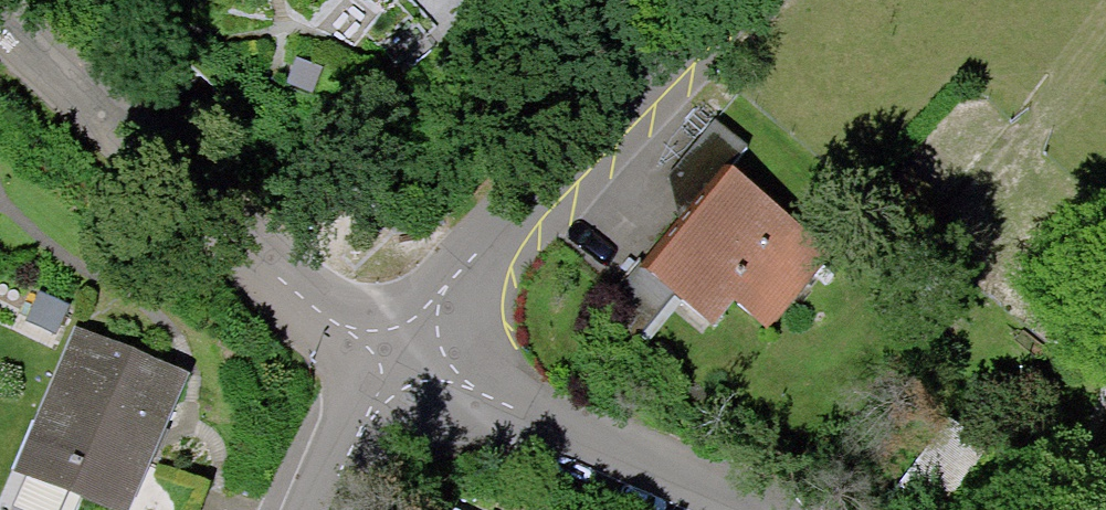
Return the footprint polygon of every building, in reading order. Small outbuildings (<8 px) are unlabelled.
[(769,322),(828,253),(738,177),(657,273),(646,264),(626,290),(625,312),(631,329),(642,338),(681,292),(720,324),(741,299),(769,322)] [(14,468),(112,509),(128,509),(187,375),(76,327),(14,468)] [(894,489),(921,509),(940,509),(988,447),(948,418),(894,489)]
